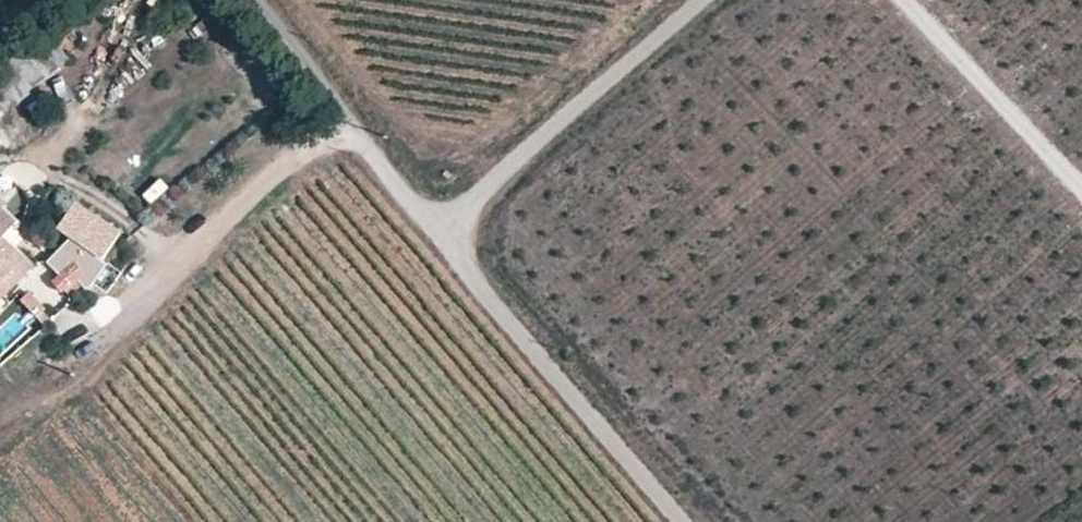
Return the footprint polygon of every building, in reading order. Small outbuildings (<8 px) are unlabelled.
[(35,243),(38,245),(42,246),(47,245),(51,243),(54,240),(55,236),(54,231),(51,228),(47,227),(43,226),(38,228),(33,232),(33,236),(35,243)] [(4,235),(0,239),(0,281),(11,271),(19,278),(33,265),(4,235)] [(40,264),(61,291),(88,272),(89,274),(102,264),(91,250),(77,261),(64,245),(40,264)] [(11,271),(0,281),(0,297),(19,278),(11,271)]
